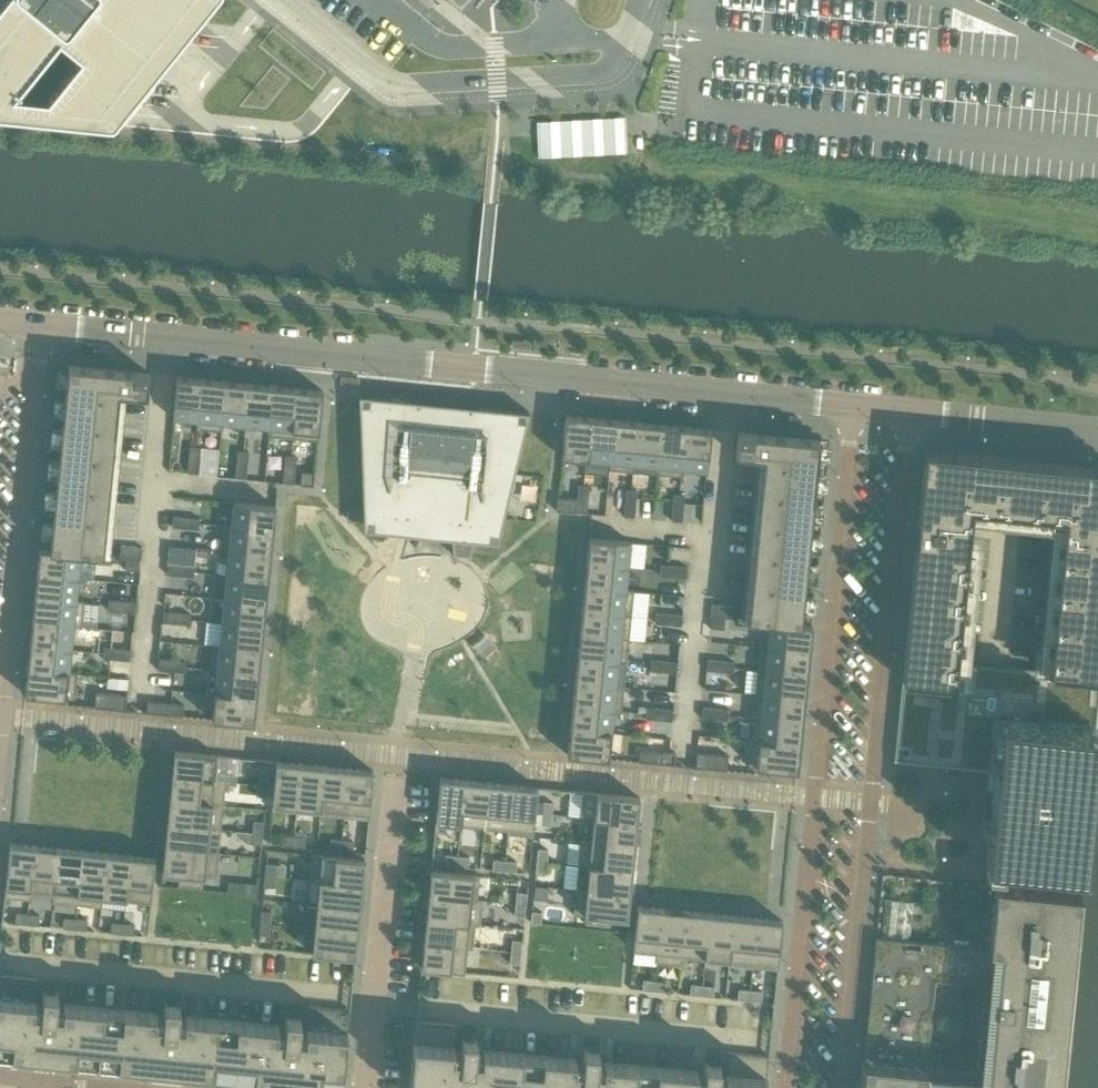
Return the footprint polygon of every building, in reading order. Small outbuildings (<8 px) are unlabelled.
[(2,11),(0,14),(0,115),(9,116),(113,127),(117,126),(120,125),(123,124),(124,123),(215,0),(0,0),(0,9),(2,11)] [(538,159),(628,154),(627,142),(626,118),(537,122),(537,137),(538,159)] [(81,553),(81,554),(104,557),(120,394),(147,397),(150,374),(68,366),(50,550),(81,553)] [(173,418),(198,420),(202,379),(177,376),(173,418)] [(198,420),(222,423),(226,381),(202,379),(198,420)] [(222,423),(245,425),(250,384),(226,381),(222,423)] [(245,425),(269,428),(273,386),(250,384),(245,425)] [(269,428),(293,430),(297,389),(273,386),(269,428)] [(297,389),(293,430),(318,433),(322,391),(297,389)] [(359,395),(359,411),(360,411),(364,427),(358,443),(359,444),(365,459),(362,476),(363,476),(366,491),(363,508),(364,508),(368,529),(389,531),(390,528),(402,529),(403,512),(450,517),(452,543),(472,545),(473,540),(493,542),(501,522),(502,522),(503,505),(509,491),(510,491),(511,473),(519,460),(520,459),(518,442),(524,427),(525,428),(529,412),(495,408),(495,409),(486,408),(453,414),(433,412),(402,400),(392,399),(392,398),(359,395)] [(561,457),(586,459),(590,418),(565,415),(561,457)] [(586,459),(610,462),(614,420),(590,418),(586,459)] [(623,463),(634,464),(638,423),(623,421),(614,420),(610,462),(623,463)] [(634,464),(658,467),(662,425),(638,423),(634,464)] [(658,467),(682,469),(686,427),(662,425),(658,467)] [(686,427),(682,469),(707,472),(711,430),(686,427)] [(770,622),(801,625),(820,441),(737,432),(735,456),(763,458),(747,621),(770,623),(770,622)] [(190,446),(188,459),(199,460),(201,447),(190,446)] [(237,451),(236,464),(247,465),(248,452),(237,451)] [(1049,674),(1097,679),(1097,469),(925,451),(917,527),(919,527),(917,544),(915,544),(895,746),(896,746),(908,748),(907,762),(907,763),(976,770),(976,768),(978,752),(947,749),(953,686),(954,686),(968,549),(967,549),(952,548),(952,546),(950,546),(951,532),(953,532),(953,530),(959,531),(960,529),(962,508),(1065,518),(1049,674)] [(285,456),(284,469),(295,470),(296,457),(285,456)] [(199,460),(188,459),(187,472),(198,474),(199,460)] [(247,465),(236,464),(235,477),(246,478),(247,465)] [(295,470),(284,469),(282,482),(293,483),(295,470)] [(300,485),(313,486),(314,473),(301,472),(300,485)] [(577,498),(577,499),(588,500),(589,486),(578,485),(577,498)] [(626,490),(625,503),(635,504),(637,491),(626,490)] [(673,494),(672,508),(683,509),(684,495),(673,494)] [(577,499),(577,498),(557,496),(556,511),(575,513),(576,512),(577,499)] [(588,500),(577,499),(576,512),(586,513),(588,500)] [(234,502),(231,527),(272,531),(275,506),(234,502)] [(635,504),(625,503),(623,515),(623,516),(634,517),(635,504)] [(683,509),(672,508),(671,521),(682,522),(683,509)] [(172,527),(185,528),(186,517),(173,516),(172,527)] [(186,517),(185,528),(198,529),(200,519),(186,517)] [(231,527),(229,551),(270,555),(272,531),(231,527)] [(623,566),(628,567),(630,542),(623,541),(589,537),(586,563),(623,566)] [(472,545),(452,543),(453,551),(453,554),(453,555),(456,555),(471,557),(472,546),(472,545)] [(122,545),(121,558),(131,559),(132,546),(122,545)] [(142,547),(132,546),(131,559),(141,560),(142,547)] [(39,549),(37,574),(78,578),(81,554),(81,553),(50,550),(39,549)] [(229,551),(226,575),(268,579),(270,555),(229,551)] [(125,570),(138,571),(139,560),(130,559),(126,559),(125,570)] [(586,563),(584,586),(623,590),(625,591),(628,567),(623,566),(586,563)] [(167,574),(180,576),(182,565),(168,564),(167,574)] [(182,565),(180,576),(194,577),(195,566),(182,565)] [(659,576),(673,577),(674,566),(661,565),(659,576)] [(674,566),(673,577),(686,578),(687,567),(674,566)] [(37,574),(34,598),(76,602),(76,600),(78,578),(37,574)] [(226,575),(224,599),(265,603),(268,579),(226,575)] [(584,586),(581,610),(623,615),(623,612),(625,591),(623,590),(584,586)] [(647,637),(649,590),(632,589),(630,636),(647,637)] [(34,598),(32,621),(74,626),(73,627),(81,628),(84,601),(76,600),(76,602),(34,598)] [(108,610),(121,612),(122,601),(109,599),(108,610)] [(224,599),(222,623),(263,627),(265,603),(224,599)] [(122,601),(121,612),(134,613),(135,602),(122,601)] [(711,617),(721,618),(722,605),(711,604),(710,617),(711,617)] [(722,605),(721,618),(725,619),(732,619),(733,606),(722,605)] [(581,610),(579,634),(621,638),(623,615),(581,610)] [(162,622),(176,623),(177,613),(164,611),(162,622)] [(655,623),(668,625),(669,614),(656,612),(655,623)] [(177,613),(176,623),(189,625),(190,614),(177,613)] [(669,614),(668,625),(681,626),(682,615),(669,614)] [(710,628),(724,630),(725,619),(721,618),(711,617),(710,628)] [(32,621),(30,645),(71,649),(73,627),(74,626),(32,621)] [(770,623),(768,647),(809,651),(812,626),(801,625),(770,622),(770,623)] [(222,623),(219,646),(260,650),(263,627),(222,623)] [(579,634),(577,658),(618,662),(621,638),(579,634)] [(30,645),(27,669),(69,673),(69,672),(71,649),(30,645)] [(219,646),(217,670),(258,674),(260,650),(219,646)] [(103,658),(116,659),(117,648),(104,647),(103,658)] [(768,647),(765,671),(807,675),(809,651),(768,647)] [(117,648),(116,659),(129,661),(130,650),(117,648)] [(577,658),(574,682),(616,686),(618,662),(577,658)] [(158,670),(171,671),(172,660),(159,659),(158,670)] [(706,670),(719,672),(720,661),(707,659),(706,670)] [(172,660),(171,671),(184,672),(185,662),(172,660)] [(650,671),(663,672),(664,661),(651,660),(650,671)] [(664,661),(663,672),(676,674),(677,663),(664,661)] [(720,661),(719,672),(733,673),(734,662),(720,661)] [(69,673),(27,669),(25,694),(66,698),(74,699),(77,673),(69,672),(69,673)] [(217,670),(214,694),(256,698),(258,674),(217,670)] [(765,671),(763,694),(804,699),(807,675),(765,671)] [(574,682),(572,706),(614,710),(616,686),(574,682)] [(94,708),(110,709),(111,694),(96,693),(94,708)] [(111,694),(110,709),(126,711),(127,696),(111,694)] [(256,698),(214,694),(212,719),(253,723),(256,698)] [(763,694),(760,718),(802,722),(804,699),(763,694)] [(146,713),(165,715),(166,704),(148,702),(146,713)] [(166,704),(165,715),(183,716),(184,706),(166,704)] [(572,706),(570,730),(611,734),(614,710),(572,706)] [(701,718),(715,719),(716,708),(702,707),(701,718)] [(645,719),(658,720),(659,709),(646,708),(645,719)] [(716,708),(715,719),(728,721),(729,710),(716,708)] [(659,709),(658,720),(672,721),(673,710),(659,709)] [(1000,716),(995,772),(985,859),(986,859),(1002,861),(1072,868),(1083,869),(1084,858),(1085,851),(1097,727),(1097,725),(1096,725),(1000,716)] [(760,718),(758,742),(800,746),(802,722),(760,718)] [(611,734),(570,730),(567,755),(609,759),(611,734)] [(800,746),(758,742),(756,767),(797,771),(800,746)] [(174,751),(172,776),(215,780),(217,755),(174,751)] [(638,762),(661,764),(662,753),(639,751),(638,762)] [(662,753),(661,764),(674,765),(676,752),(662,751),(662,753)] [(695,768),(706,769),(707,753),(697,752),(695,768)] [(707,753),(706,769),(726,771),(728,756),(707,753)] [(272,805),(297,807),(301,764),(276,761),(272,805)] [(297,807),(321,809),(325,766),(301,764),(297,807)] [(321,809),(344,812),(349,769),(325,766),(321,809)] [(349,769),(344,812),(369,814),(374,771),(349,769)] [(259,773),(258,785),(267,786),(268,774),(259,773)] [(172,776),(169,800),(213,804),(215,780),(172,776)] [(436,821),(460,823),(465,780),(440,778),(436,821)] [(460,823),(484,826),(489,783),(465,780),(460,823)] [(484,826),(508,828),(512,785),(489,783),(484,826)] [(267,786),(258,785),(257,796),(266,797),(267,786)] [(512,785),(508,828),(533,831),(537,787),(512,785)] [(596,793),(594,818),(637,823),(639,798),(596,793)] [(169,800),(167,824),(210,828),(213,804),(169,800)] [(543,802),(541,813),(551,814),(552,802),(543,802)] [(551,814),(541,813),(540,824),(550,825),(551,814)] [(594,818),(591,842),(635,846),(637,823),(594,818)] [(254,821),(253,832),(262,833),(263,822),(254,821)] [(167,824),(164,848),(208,852),(210,828),(167,824)] [(262,833),(253,832),(252,844),(261,845),(262,833)] [(281,845),(293,846),(294,836),(282,835),(281,845)] [(294,836),(293,846),(304,847),(305,838),(294,836)] [(329,849),(341,850),(341,841),(330,840),(329,849)] [(341,841),(341,850),(352,852),(353,842),(341,841)] [(591,842),(589,866),(632,870),(635,846),(591,842)] [(5,887),(30,889),(35,846),(10,843),(5,887)] [(30,889),(54,892),(58,848),(35,846),(30,889)] [(54,892),(78,894),(82,851),(58,848),(54,892)] [(208,852),(164,848),(162,872),(179,874),(178,883),(202,885),(203,876),(205,877),(208,852)] [(538,849),(537,861),(546,862),(547,850),(538,849)] [(78,894),(102,896),(106,853),(82,851),(78,894)] [(102,896),(126,899),(130,856),(106,853),(102,896)] [(322,855),(319,880),(362,885),(365,860),(322,855)] [(130,856),(126,899),(151,901),(155,858),(130,856)] [(445,865),(456,866),(457,857),(446,856),(445,865)] [(457,857),(456,866),(468,867),(469,858),(457,857)] [(492,870),(504,871),(505,862),(493,860),(492,870)] [(546,862),(537,861),(536,872),(545,873),(546,862)] [(505,862),(504,871),(515,872),(516,863),(505,862)] [(266,863),(265,875),(274,876),(275,864),(266,863)] [(589,866),(587,890),(630,894),(632,870),(589,866)] [(431,870),(428,895),(471,899),(474,874),(431,870)] [(274,876),(265,875),(264,886),(273,887),(274,876)] [(319,880),(317,904),(360,908),(362,885),(319,880)] [(247,894),(256,895),(257,884),(248,883),(247,894)] [(1080,893),(995,885),(989,948),(876,937),(861,1087),(1061,1087),(1080,893)] [(630,894),(587,890),(584,915),(587,915),(586,924),(609,926),(610,917),(627,919),(630,894)] [(517,892),(516,904),(526,905),(527,893),(517,892)] [(428,895),(426,919),(469,923),(471,899),(428,895)] [(884,898),(882,935),(910,936),(912,899),(884,898)] [(317,904),(314,928),(358,932),(360,908),(317,904)] [(526,905),(516,904),(515,915),(524,916),(526,905)] [(633,949),(658,952),(662,909),(637,906),(633,949)] [(658,952),(682,954),(686,911),(662,909),(658,952)] [(261,911),(260,922),(269,923),(270,912),(261,911)] [(531,922),(540,923),(541,912),(532,911),(531,922)] [(682,954),(705,957),(710,913),(686,911),(682,954)] [(705,957),(729,959),(734,916),(710,913),(705,957)] [(15,923),(27,924),(28,915),(16,914),(15,923)] [(28,915),(27,924),(38,925),(39,916),(28,915)] [(729,959),(753,961),(757,918),(734,916),(729,959)] [(757,918),(753,961),(778,964),(782,921),(757,918)] [(63,928),(74,929),(75,920),(64,919),(63,928)] [(426,919),(423,943),(467,947),(469,923),(426,919)] [(75,920),(74,929),(86,930),(87,921),(75,920)] [(269,923),(260,922),(259,934),(268,935),(269,923)] [(111,933),(122,934),(123,925),(112,923),(111,933)] [(123,925),(122,934),(134,935),(135,926),(123,925)] [(358,932),(314,928),(312,953),(355,957),(358,932)] [(513,940),(512,952),(521,952),(522,941),(513,940)] [(467,947),(423,943),(421,968),(464,972),(467,947)] [(505,949),(488,950),(491,974),(508,973),(505,949)] [(521,952),(512,952),(510,963),(520,964),(521,952)] [(58,995),(43,993),(41,1012),(34,1011),(38,979),(0,975),(0,1051),(342,1086),(350,1010),(309,1006),(306,1038),(299,1037),(301,1019),(286,1018),(284,1036),(277,1035),(278,1025),(185,1016),(184,1026),(177,1025),(179,1007),(164,1005),(163,1024),(156,1023),(157,1013),(64,1004),(63,1014),(56,1013),(58,995)] [(642,990),(654,991),(655,982),(643,980),(642,990)] [(655,982),(654,991),(665,992),(666,983),(655,982)] [(690,995),(701,996),(702,986),(691,985),(690,995)] [(702,986),(701,996),(713,997),(714,988),(702,986)] [(738,999),(749,1000),(750,991),(739,990),(738,999)] [(750,991),(749,1000),(761,1002),(762,992),(750,991)] [(576,1059),(483,1050),(482,1060),(475,1059),(477,1041),(462,1039),(460,1057),(453,1057),(457,1025),(416,1021),(409,1087),(766,1087),(769,1056),(728,1052),(725,1084),(718,1083),(719,1065),(705,1063),(703,1082),(696,1081),(697,1071),(604,1062),(603,1072),(596,1071),(598,1053),(583,1051),(582,1070),(575,1069),(576,1059)]
